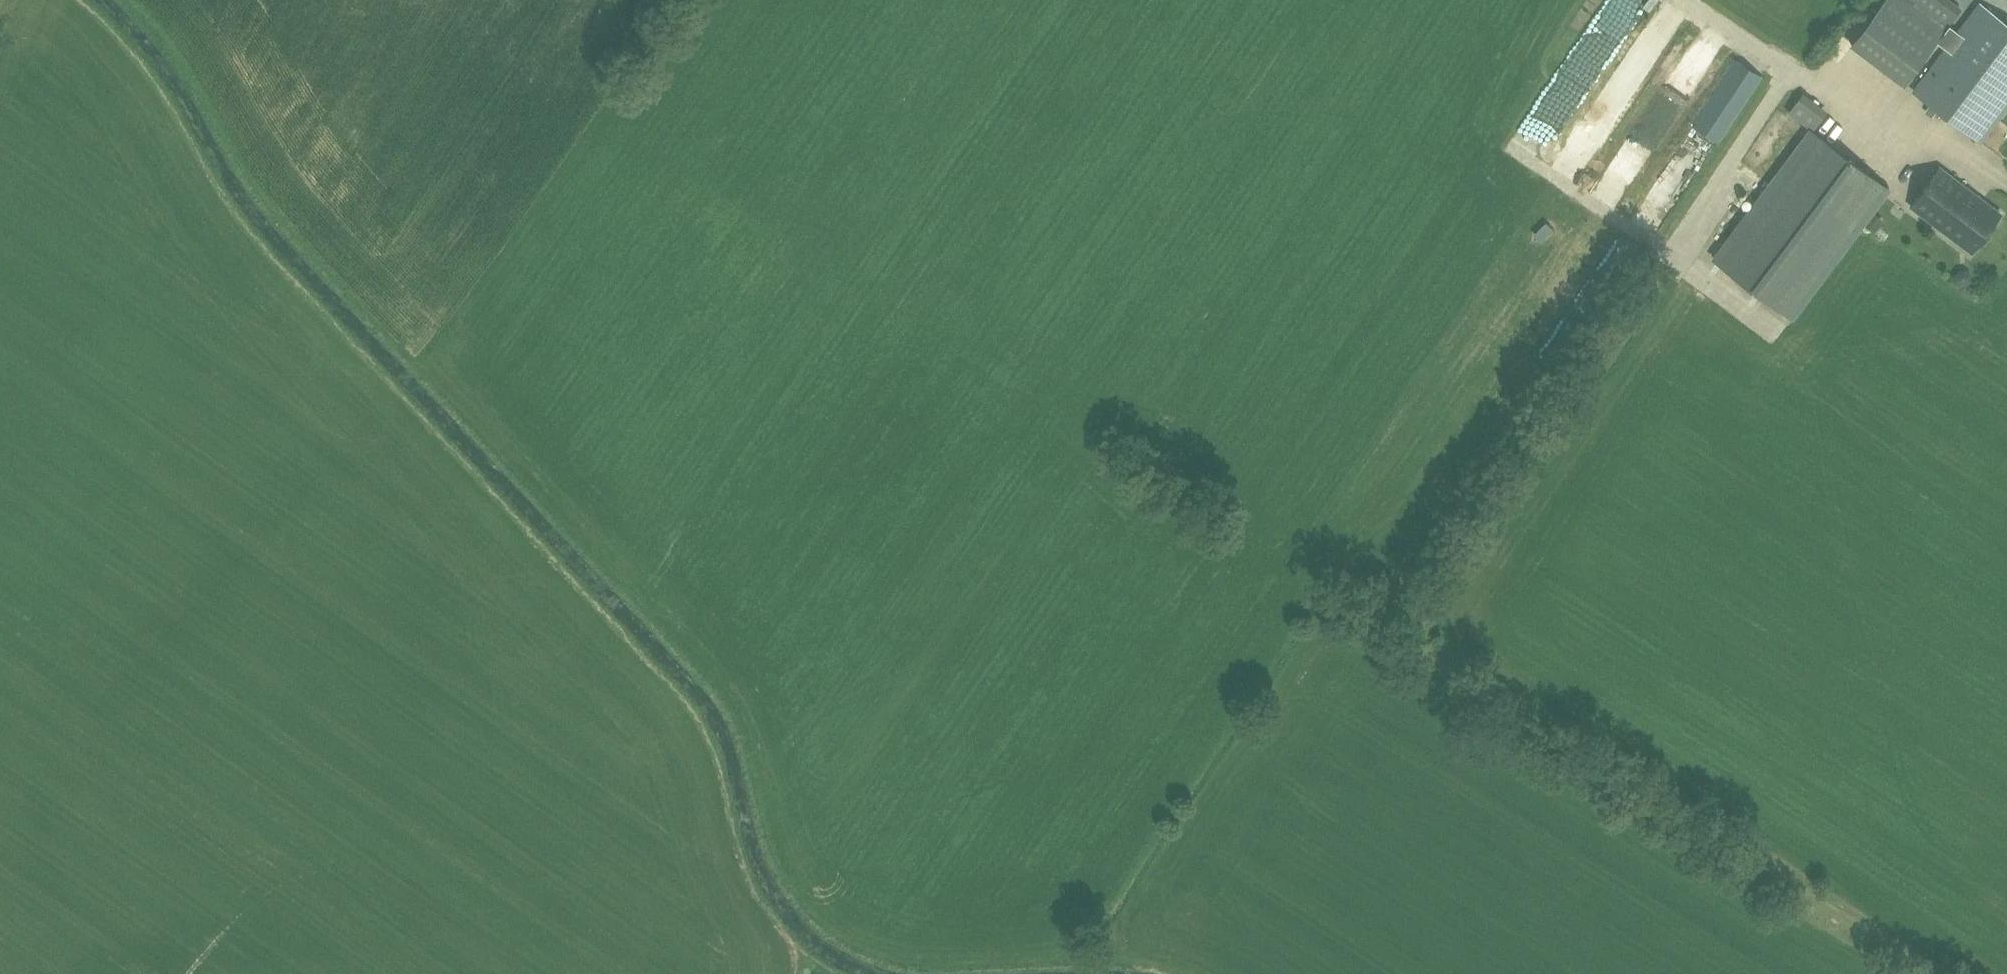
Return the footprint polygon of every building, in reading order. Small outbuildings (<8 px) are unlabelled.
[(1851,46),(1904,86),(1947,29),(1908,0),(1884,0),(1851,46)] [(2006,108),(2006,21),(1983,3),(1961,33),(1951,26),(1940,41),(1950,48),(1918,91),(1984,140),(2006,108)] [(1691,73),(1713,82),(1717,72),(1722,75),(1727,64),(1700,52),(1691,73)] [(1546,119),(1563,128),(1577,104),(1559,95),(1546,119)] [(1810,97),(1798,110),(1818,128),(1830,116),(1810,97)] [(1888,187),(1812,130),(1715,259),(1791,316),(1888,187)] [(1972,251),(2001,213),(1941,167),(1911,205),(1972,251)] [(1867,226),(1874,231),(1881,222),(1874,216),(1867,226)]
